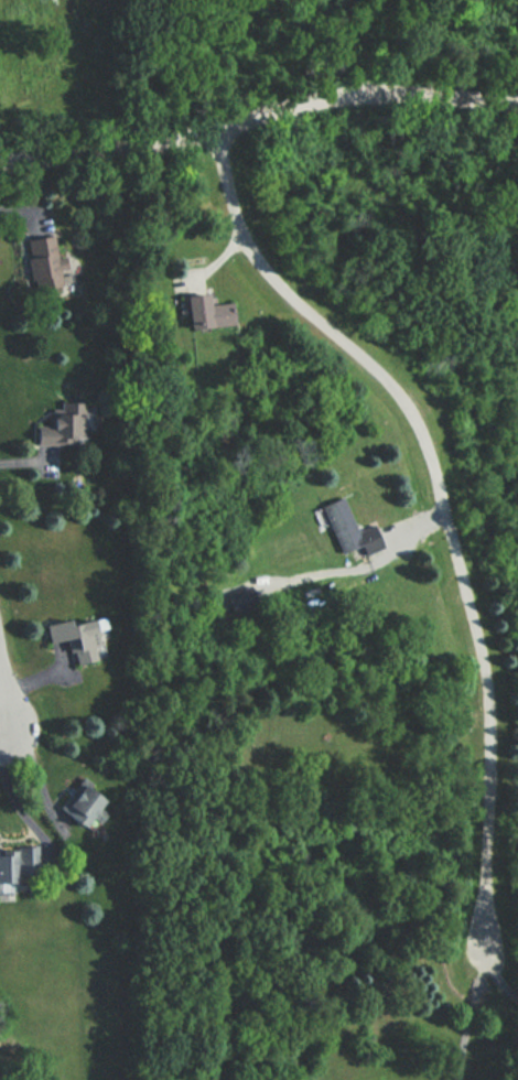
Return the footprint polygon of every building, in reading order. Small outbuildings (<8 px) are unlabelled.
[(57,290),(55,236),(26,237),(28,291),(57,290)] [(230,326),(228,303),(206,305),(205,295),(182,298),(186,331),(230,326)] [(32,424),(32,444),(82,445),(83,402),(58,401),(58,412),(47,412),(47,424),(32,424)] [(320,506),(338,554),(359,546),(363,555),(381,548),(371,523),(355,530),(342,497),(320,506)] [(73,665),(102,658),(93,614),(43,625),(47,642),(66,638),(73,665)] [(56,804),(78,827),(104,801),(82,779),(56,804)] [(11,882),(11,872),(17,872),(17,849),(0,849),(0,882),(11,882)]
